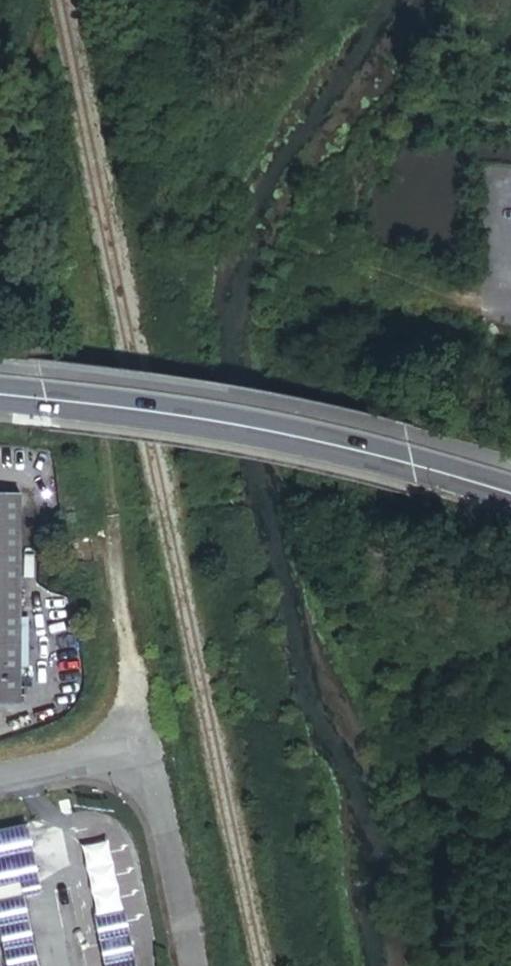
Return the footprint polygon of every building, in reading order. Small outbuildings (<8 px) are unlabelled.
[(46,509),(0,505),(0,720),(31,722),(46,509)] [(21,834),(0,838),(0,874),(3,888),(31,882),(21,834)] [(119,838),(88,845),(115,965),(149,965),(119,838)] [(31,882),(3,888),(0,889),(0,899),(5,898),(33,892),(31,882)] [(19,965),(48,965),(33,892),(5,898),(19,965)]
